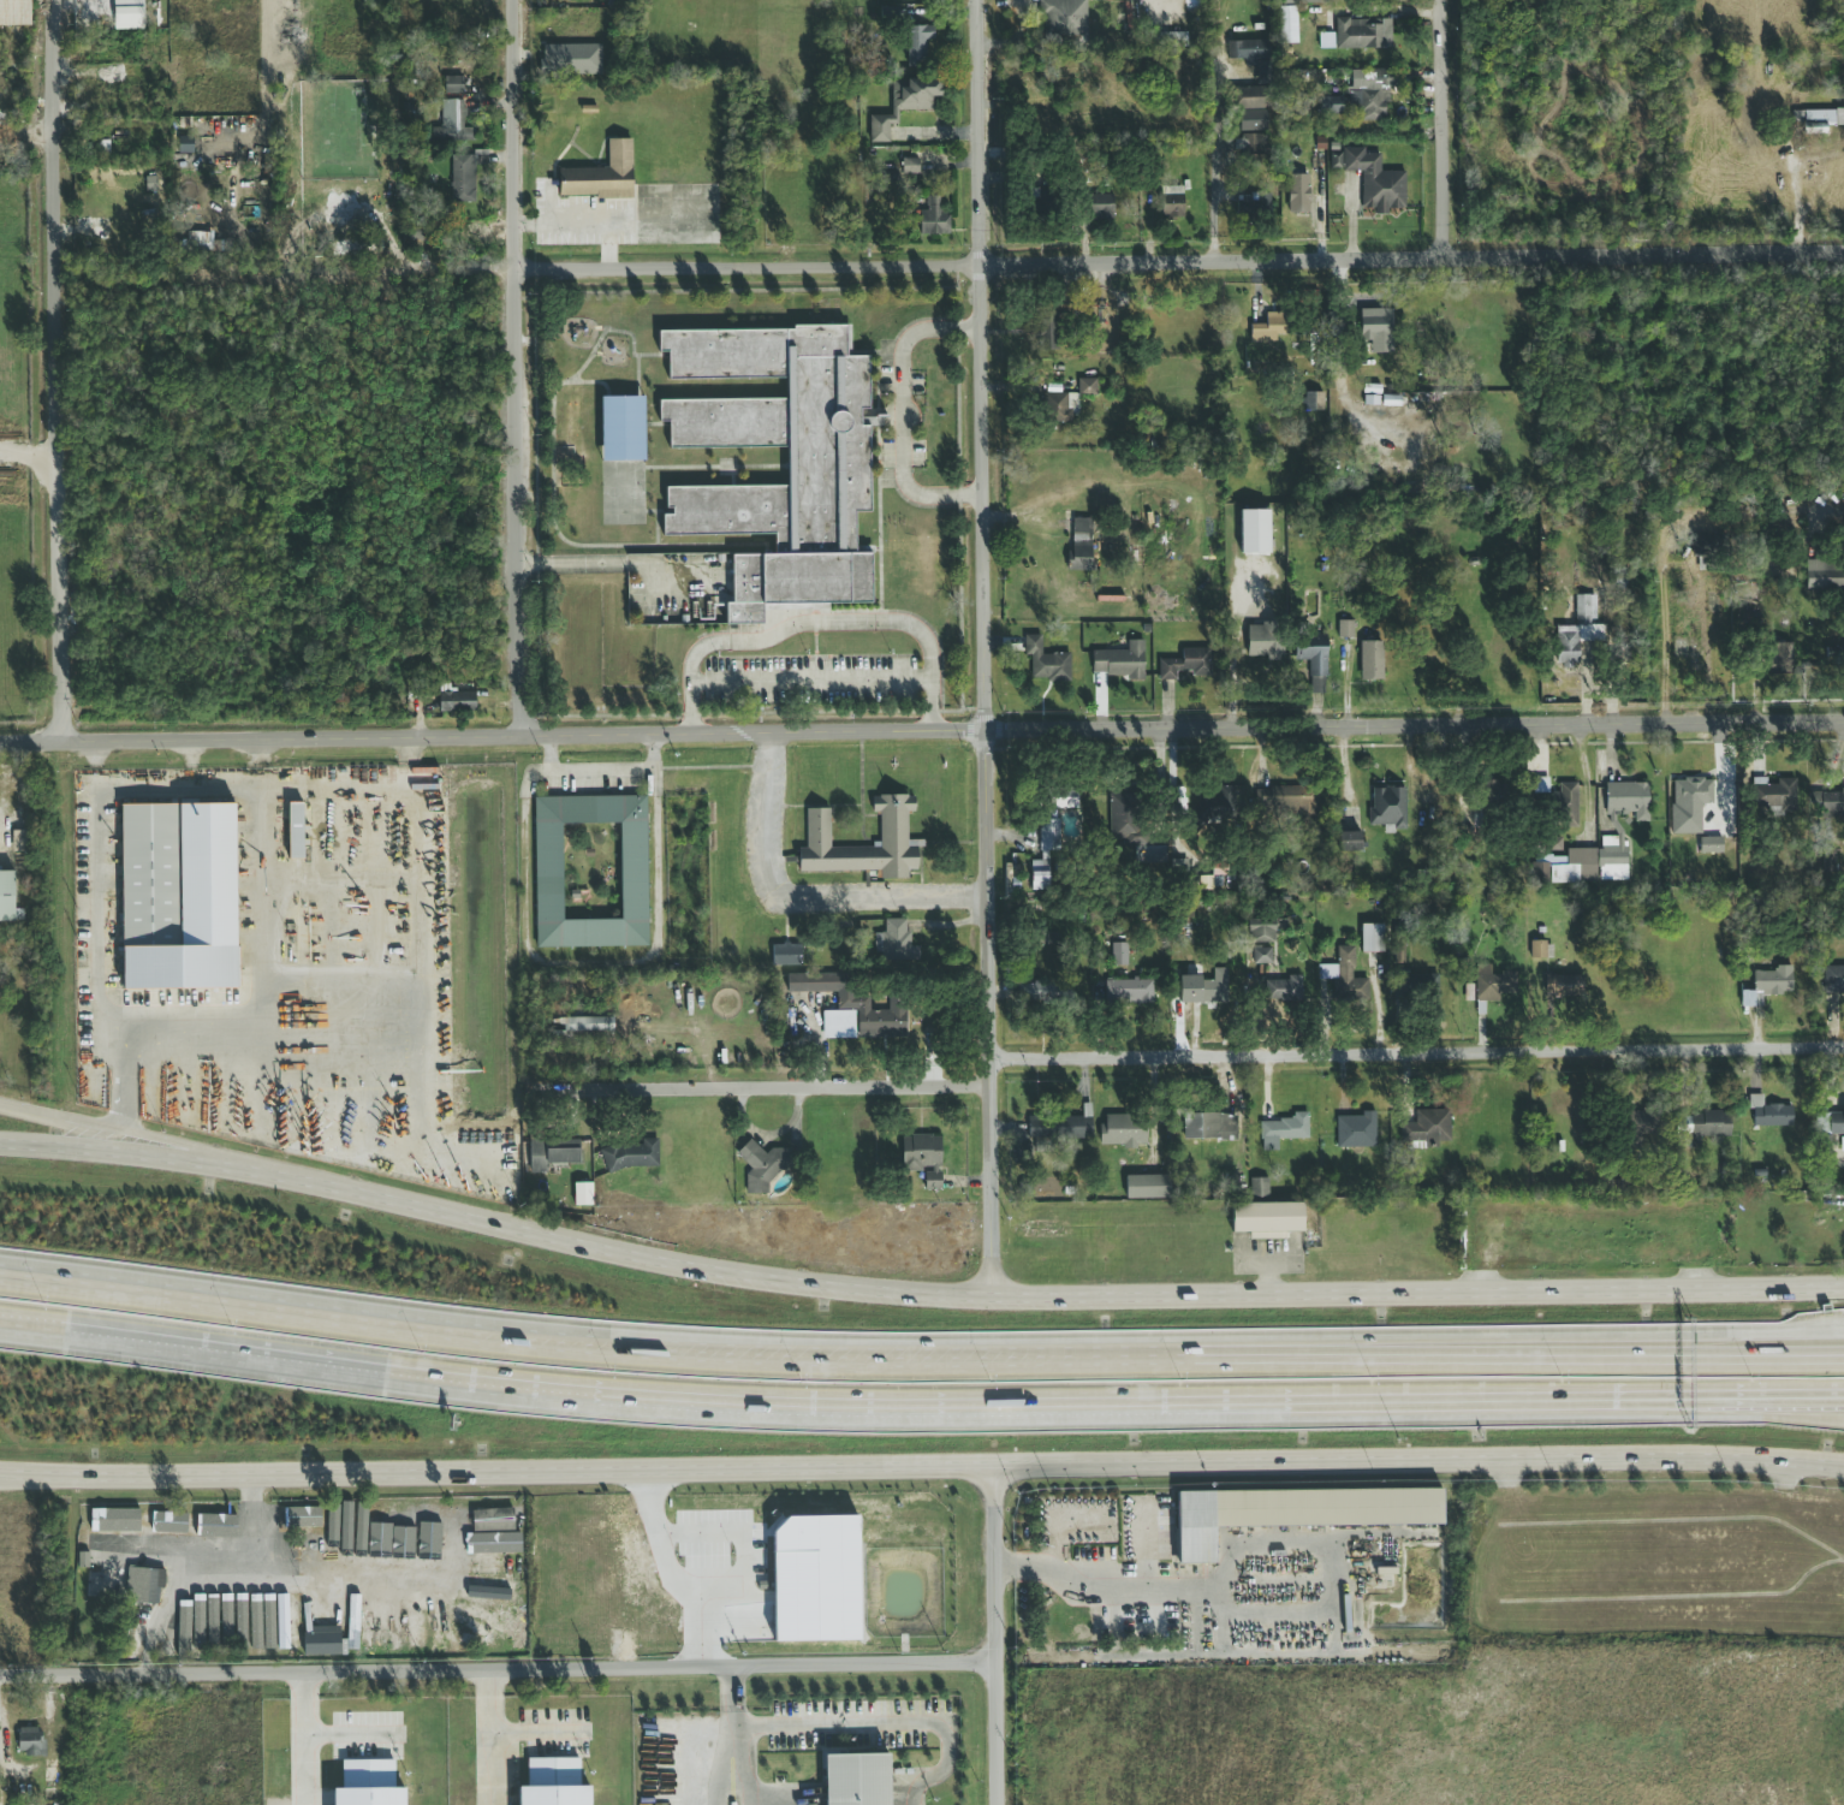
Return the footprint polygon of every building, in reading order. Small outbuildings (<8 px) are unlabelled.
[(31,26),(31,0),(0,0),(0,27),(31,26)] [(143,0),(113,0),(114,30),(144,29),(143,0)] [(1084,0),(1040,0),(1040,36),(1084,36),(1084,0)] [(1297,7),(1279,7),(1280,44),(1298,43),(1297,7)] [(1385,19),(1346,19),(1346,48),(1385,48),(1385,19)] [(904,26),(904,61),(930,61),(930,26),(904,26)] [(1307,34),(1307,48),(1336,48),(1336,34),(1307,34)] [(1227,59),(1267,59),(1267,41),(1227,41),(1227,59)] [(1745,66),(1729,66),(1729,77),(1745,77),(1745,66)] [(1358,120),(1388,120),(1388,70),(1358,70),(1358,120)] [(464,94),(463,74),(444,74),(444,95),(464,94)] [(870,142),(890,142),(890,123),(897,123),(897,111),(934,109),(934,96),(942,96),(942,79),(891,79),(892,115),(870,115),(870,142)] [(1272,109),(1272,88),(1229,88),(1227,109),(1272,109)] [(1340,97),(1319,97),(1319,113),(1340,113),(1340,97)] [(436,141),(475,141),(475,126),(462,126),(462,99),(436,99),(436,141)] [(1827,124),(1843,124),(1843,109),(1795,109),(1795,133),(1827,133),(1827,124)] [(1240,132),(1267,131),(1267,111),(1239,111),(1240,132)] [(1271,155),(1271,135),(1241,135),(1241,155),(1271,155)] [(1405,172),(1380,171),(1380,152),(1331,150),(1331,170),(1362,171),(1361,210),(1404,212),(1405,172)] [(451,202),(474,202),(474,155),(451,155),(451,202)] [(918,159),(900,159),(900,173),(918,173),(918,159)] [(1036,160),(1018,160),(1018,177),(1036,177),(1036,160)] [(633,197),(633,168),(558,168),(558,197),(633,197)] [(1287,213),(1309,213),(1309,174),(1287,174),(1287,213)] [(1036,188),(1013,188),(1013,202),(1036,202),(1036,188)] [(1184,188),(1161,188),(1161,219),(1184,219),(1184,188)] [(1272,195),(1240,193),(1239,216),(1270,218),(1272,195)] [(1078,195),(1078,216),(1114,216),(1114,195),(1078,195)] [(950,233),(950,212),(940,212),(940,196),(922,196),(922,233),(950,233)] [(1360,309),(1360,343),(1393,343),(1393,309),(1360,309)] [(1036,350),(1063,350),(1063,313),(1036,313),(1036,350)] [(1250,338),(1295,338),(1295,316),(1266,316),(1266,323),(1250,323),(1250,338)] [(726,625),(725,554),(775,554),(775,538),(665,536),(664,487),(787,487),(787,451),(671,449),(670,400),(786,400),(786,381),(668,381),(668,331),(849,327),(849,356),(869,357),(870,512),(855,513),(855,553),(872,553),(872,604),(762,605),(762,624),(726,625)] [(1079,394),(1094,394),(1094,380),(1079,380),(1079,394)] [(1304,411),(1323,411),(1324,393),(1304,393),(1304,411)] [(1046,394),(1046,421),(1069,421),(1069,394),(1046,394)] [(602,462),(645,461),(644,397),(600,398),(602,462)] [(1270,555),(1269,510),(1240,511),(1241,556),(1270,555)] [(1094,518),(1070,518),(1070,571),(1094,571),(1094,518)] [(1727,534),(1692,535),(1693,557),(1728,556),(1727,534)] [(1843,590),(1843,559),(1825,559),(1825,568),(1808,566),(1807,587),(1825,587),(1825,589),(1843,590)] [(1765,627),(1765,588),(1743,588),(1743,627),(1765,627)] [(1558,627),(1557,665),(1580,666),(1581,628),(1587,628),(1587,637),(1606,637),(1606,627),(1592,625),(1593,595),(1577,595),(1577,627),(1558,627)] [(1353,638),(1353,621),(1338,621),(1338,638),(1353,638)] [(1284,657),(1284,625),(1247,625),(1247,657),(1284,657)] [(1070,679),(1070,654),(1041,654),(1041,635),(1023,635),(1023,655),(1030,655),(1030,679),(1070,679)] [(1293,635),(1293,660),(1309,660),(1309,693),(1326,693),(1326,635),(1293,635)] [(1827,636),(1827,659),(1843,659),(1843,636),(1827,636)] [(1143,640),(1129,640),(1128,651),(1091,651),(1091,676),(1143,677),(1143,640)] [(1382,641),(1361,641),(1361,679),(1382,679),(1382,641)] [(1794,643),(1771,643),(1771,675),(1794,675),(1794,643)] [(1177,679),(1177,675),(1211,675),(1212,649),(1180,649),(1180,659),(1159,658),(1159,679),(1177,679)] [(476,712),(476,691),(439,691),(439,712),(476,712)] [(1548,778),(1533,778),(1533,794),(1548,794),(1548,778)] [(1672,833),(1701,833),(1701,803),(1712,803),(1712,779),(1672,779),(1672,833)] [(1504,821),(1504,782),(1476,782),(1476,821),(1504,821)] [(1578,826),(1578,783),(1559,783),(1559,794),(1547,794),(1547,826),(1578,826)] [(1606,784),(1606,812),(1648,812),(1648,784),(1606,784)] [(1233,818),(1233,786),(1220,786),(1220,800),(1198,800),(1198,818),(1233,818)] [(1319,786),(1257,786),(1257,818),(1298,818),(1298,830),(1319,830),(1319,786)] [(1078,788),(1040,788),(1039,861),(1031,861),(1031,886),(1048,886),(1048,854),(1060,854),(1060,819),(1047,819),(1047,808),(1078,808),(1078,788)] [(1405,788),(1370,788),(1370,829),(1404,830),(1405,788)] [(1821,815),(1843,815),(1843,790),(1821,790),(1821,815)] [(534,795),(535,948),(648,946),(647,794),(534,795)] [(1148,794),(1112,794),(1111,839),(1124,839),(1124,847),(1147,847),(1148,794)] [(798,871),(881,869),(881,880),(908,879),(908,868),(920,868),(918,847),(906,847),(906,812),(914,812),(914,795),(870,796),(870,812),(879,812),(879,847),(828,848),(828,808),(805,809),(805,848),(798,848),(798,871)] [(304,860),(303,803),(288,803),(289,860),(304,860)] [(179,804),(120,804),(121,946),(180,946),(179,804)] [(13,852),(26,852),(26,831),(13,831),(13,852)] [(1360,851),(1360,832),(1336,832),(1336,851),(1360,851)] [(1700,854),(1723,854),(1723,838),(1700,837),(1700,854)] [(1561,851),(1561,838),(1547,838),(1548,851),(1561,851)] [(1600,879),(1629,879),(1629,847),(1600,847),(1600,879)] [(1825,872),(1834,872),(1834,850),(1825,850),(1825,872)] [(1191,859),(1172,860),(1172,871),(1192,870),(1191,859)] [(0,872),(0,922),(14,922),(14,872),(0,872)] [(1213,890),(1212,876),(1198,877),(1198,891),(1213,890)] [(882,920),(884,951),(908,950),(908,919),(882,920)] [(1248,943),(1275,943),(1275,920),(1249,919),(1248,943)] [(1382,926),(1362,926),(1362,952),(1382,952),(1382,926)] [(1530,959),(1552,959),(1552,942),(1530,942),(1530,959)] [(801,944),(769,944),(769,966),(801,966),(801,944)] [(1128,966),(1127,944),(1112,944),(1112,967),(1128,966)] [(1320,966),(1320,979),(1334,979),(1334,1001),(1368,999),(1368,979),(1355,979),(1354,946),(1337,946),(1338,966),(1320,966)] [(1252,965),(1272,964),(1271,948),(1252,948),(1252,965)] [(1492,964),(1475,964),(1475,1001),(1515,1001),(1515,975),(1492,975),(1492,964)] [(1824,966),(1824,992),(1843,992),(1843,966),(1824,966)] [(1792,993),(1794,969),(1754,968),(1753,991),(1741,991),(1741,1007),(1761,1007),(1762,992),(1792,993)] [(1227,1003),(1227,969),(1212,969),(1212,975),(1171,975),(1171,1003),(1227,1003)] [(857,1035),(905,1035),(905,1010),(869,1010),(869,973),(786,974),(786,992),(835,991),(837,1010),(857,1010),(857,1035)] [(1438,974),(1394,974),(1394,997),(1438,997),(1438,974)] [(1583,975),(1547,975),(1547,997),(1583,997),(1583,975)] [(1269,978),(1269,1002),(1303,1002),(1303,978),(1269,978)] [(1107,1003),(1154,1003),(1154,979),(1107,979),(1107,1003)] [(1048,1002),(1048,984),(1017,984),(1017,1002),(1048,1002)] [(613,1019),(548,1019),(548,1044),(613,1044),(613,1019)] [(1762,1105),(1762,1096),(1751,1096),(1751,1127),(1792,1127),(1792,1105),(1762,1105)] [(1449,1142),(1449,1110),(1416,1110),(1416,1123),(1402,1123),(1402,1142),(1449,1142)] [(1700,1147),(1700,1136),(1730,1136),(1730,1111),(1677,1111),(1677,1147),(1700,1147)] [(1624,1112),(1624,1147),(1649,1147),(1649,1112),(1624,1112)] [(1828,1112),(1828,1135),(1843,1135),(1843,1152),(1843,1112),(1828,1112)] [(1184,1114),(1184,1140),(1237,1140),(1237,1114),(1184,1114)] [(1144,1146),(1144,1115),(1105,1115),(1105,1146),(1144,1146)] [(1337,1147),(1376,1147),(1376,1115),(1337,1115),(1337,1147)] [(1054,1139),(1093,1139),(1091,1116),(1034,1117),(1034,1151),(1054,1151),(1054,1139)] [(1278,1139),(1308,1139),(1307,1117),(1261,1118),(1262,1151),(1278,1151),(1278,1139)] [(924,1172),(924,1192),(940,1192),(941,1136),(902,1135),(900,1171),(924,1172)] [(1825,1152),(1827,1152),(1828,1138),(1816,1136),(1816,1145),(1825,1145),(1825,1152)] [(581,1140),(529,1140),(529,1174),(547,1174),(547,1164),(581,1164),(581,1140)] [(656,1169),(656,1141),(602,1142),(603,1170),(656,1169)] [(1029,1163),(1029,1144),(1012,1145),(1013,1163),(1029,1163)] [(744,1148),(744,1194),(767,1194),(767,1172),(789,1172),(789,1148),(744,1148)] [(1168,1176),(1124,1176),(1124,1198),(1168,1198),(1168,1176)] [(1268,1198),(1269,1180),(1251,1179),(1250,1197),(1268,1198)] [(574,1206),(593,1206),(592,1183),(574,1183),(574,1206)] [(1303,1203),(1229,1204),(1230,1233),(1303,1233),(1303,1203)] [(1214,1527),(1439,1526),(1439,1490),(1173,1492),(1174,1564),(1214,1563),(1214,1527)] [(417,1555),(437,1555),(439,1500),(419,1499),(417,1555)] [(388,1555),(400,1555),(402,1501),(390,1500),(388,1555)] [(402,1554),(414,1554),(416,1500),(404,1500),(402,1554)] [(364,1556),(363,1501),(342,1502),(343,1557),(364,1556)] [(465,1502),(444,1501),(441,1556),(463,1557),(465,1502)] [(365,1554),(386,1554),(387,1504),(366,1503),(365,1554)] [(322,1530),(322,1507),(280,1508),(281,1531),(322,1530)] [(138,1513),(94,1512),(94,1534),(138,1536),(138,1513)] [(188,1534),(187,1514),(153,1515),(153,1535),(188,1534)] [(519,1530),(505,1515),(474,1544),(489,1558),(519,1530)] [(80,1546),(131,1547),(131,1537),(81,1536),(80,1546)] [(159,1605),(159,1589),(165,1590),(165,1570),(140,1569),(139,1604),(159,1605)] [(501,1616),(509,1597),(468,1581),(460,1600),(501,1616)] [(236,1596),(237,1650),(277,1649),(277,1651),(302,1650),(300,1595),(236,1596)] [(204,1598),(204,1617),(260,1617),(260,1598),(204,1598)] [(212,1632),(257,1632),(257,1621),(212,1621),(212,1632)] [(159,1657),(180,1658),(182,1624),(161,1623),(159,1657)] [(304,1657),(346,1656),(346,1640),(340,1640),(340,1626),(313,1627),(313,1633),(303,1634),(304,1657)] [(17,1728),(17,1756),(43,1756),(43,1728),(17,1728)] [(888,1754),(824,1756),(825,1804),(889,1804),(888,1754)] [(518,1804),(589,1804),(589,1786),(580,1787),(580,1758),(527,1759),(527,1787),(518,1787),(518,1804)] [(333,1804),(404,1804),(404,1789),(395,1789),(394,1761),(342,1761),(342,1789),(333,1789),(333,1804)] [(55,1786),(55,1769),(43,1769),(43,1786),(55,1786)]
